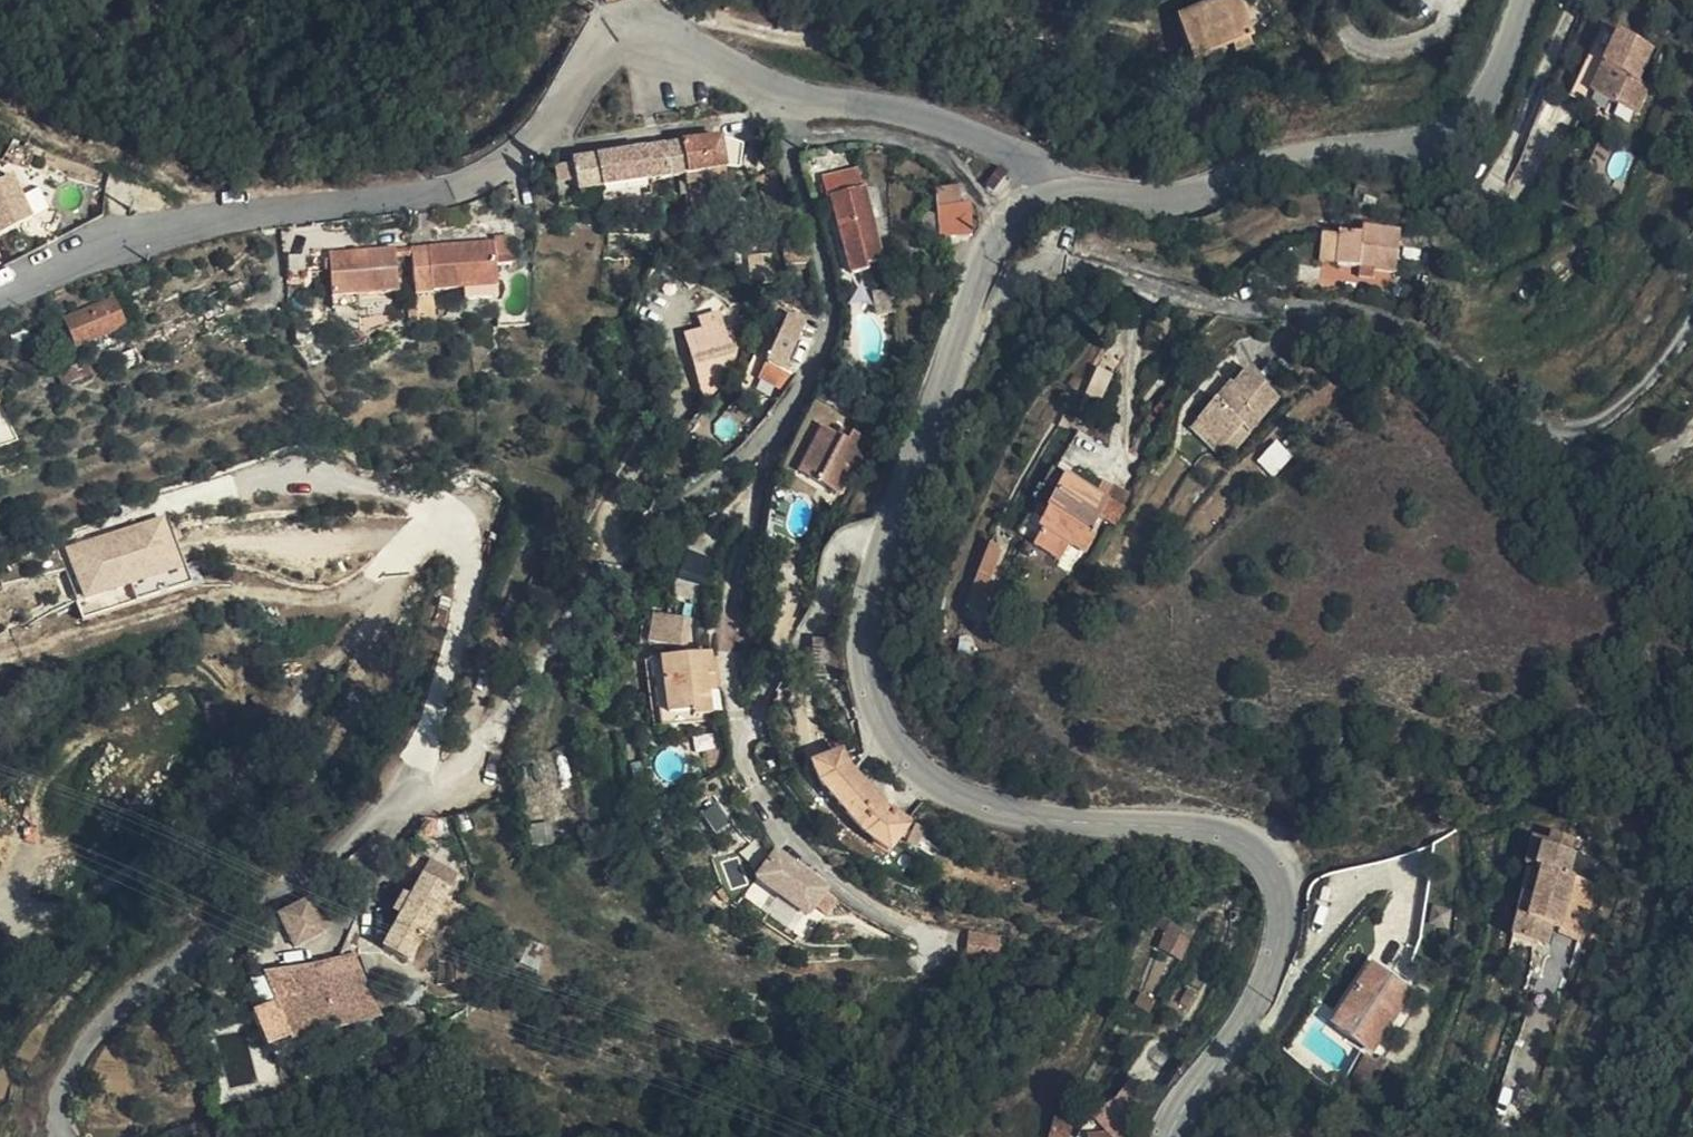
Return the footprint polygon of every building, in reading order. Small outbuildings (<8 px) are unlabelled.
[(1168,6),(1182,46),(1221,31),(1225,39),(1240,33),(1237,26),(1240,24),(1231,0),(1182,0),(1168,6)] [(1628,77),(1642,44),(1609,29),(1593,21),(1559,92),(1585,104),(1590,92),(1605,99),(1625,109),(1638,82),(1628,77)] [(708,126),(673,134),(678,163),(680,163),(713,157),(708,126)] [(673,134),(655,138),(660,167),(678,163),(673,134)] [(655,138),(589,151),(595,181),(660,167),(655,138)] [(589,151),(566,156),(571,185),(583,183),(595,181),(589,151)] [(566,156),(543,161),(553,204),(573,197),(571,185),(566,156)] [(816,209),(823,207),(847,198),(840,175),(809,186),(816,209)] [(5,234),(34,220),(12,178),(0,184),(0,234),(5,234)] [(681,179),(675,195),(685,197),(690,183),(681,179)] [(571,185),(573,197),(585,194),(583,183),(571,185)] [(690,183),(685,197),(695,200),(699,185),(690,183)] [(847,198),(823,207),(833,241),(857,231),(847,198)] [(920,226),(945,224),(943,207),(918,209),(920,226)] [(28,235),(32,236),(38,232),(40,232),(34,220),(5,234),(28,235)] [(945,224),(948,251),(966,250),(963,223),(945,224)] [(1329,231),(1326,261),(1347,263),(1362,264),(1384,267),(1388,233),(1351,228),(1350,234),(1329,231)] [(1310,259),(1326,261),(1329,231),(1314,230),(1310,259)] [(857,231),(833,241),(845,279),(860,275),(857,267),(868,265),(857,231)] [(32,236),(28,235),(5,234),(0,236),(0,237),(7,248),(32,236)] [(802,249),(800,244),(774,251),(782,273),(806,266),(802,249)] [(488,246),(490,268),(506,266),(505,245),(488,246)] [(493,299),(490,268),(488,246),(423,252),(423,258),(406,260),(410,300),(427,298),(427,292),(459,290),(459,303),(493,299)] [(766,250),(738,250),(739,278),(754,278),(754,268),(766,268),(766,250)] [(324,262),(327,303),(351,301),(395,297),(391,256),(324,262)] [(1362,264),(1347,263),(1347,273),(1362,275),(1362,264)] [(111,293),(60,312),(70,340),(121,322),(111,293)] [(351,301),(327,303),(328,315),(352,312),(351,301)] [(791,335),(776,323),(745,363),(760,375),(791,335)] [(691,326),(669,331),(680,398),(710,379),(705,352),(695,354),(691,326)] [(1066,411),(1086,420),(1109,369),(1089,360),(1066,411)] [(1232,420),(1240,427),(1269,393),(1236,364),(1225,375),(1223,379),(1223,384),(1229,391),(1217,405),(1204,394),(1185,416),(1187,420),(1210,439),(1213,442),(1232,420)] [(1210,439),(1187,420),(1182,425),(1204,445),(1210,439)] [(1221,448),(1240,427),(1232,420),(1213,442),(1221,448)] [(853,453),(836,445),(830,459),(805,448),(790,485),(833,504),(853,453)] [(1097,492),(1102,494),(1107,482),(1082,470),(1076,482),(1097,492)] [(1083,525),(1089,510),(1097,492),(1076,482),(1052,471),(1037,503),(1039,504),(1030,522),(1079,546),(1087,527),(1083,525)] [(1097,492),(1089,510),(1107,518),(1115,500),(1102,494),(1097,492)] [(167,513),(65,542),(81,597),(129,584),(133,596),(186,581),(167,513)] [(997,545),(985,541),(975,566),(987,571),(997,545)] [(643,643),(666,646),(670,617),(647,614),(643,643)] [(704,690),(701,673),(708,672),(704,651),(655,660),(663,712),(686,709),(687,715),(706,711),(704,690)] [(708,672),(701,673),(704,690),(711,689),(708,672)] [(700,766),(718,764),(715,746),(697,748),(700,766)] [(843,773),(841,761),(809,777),(812,791),(857,842),(887,852),(908,830),(890,811),(883,817),(843,773)] [(1494,844),(1483,916),(1521,921),(1524,901),(1531,902),(1538,848),(1533,848),(1536,826),(1532,825),(1534,810),(1511,807),(1510,815),(1492,813),(1488,843),(1494,844)] [(927,832),(917,830),(910,852),(941,859),(943,846),(925,842),(927,832)] [(746,872),(797,909),(817,882),(765,845),(746,872)] [(420,866),(411,884),(438,895),(447,875),(420,866)] [(411,884),(384,941),(412,953),(438,895),(411,884)] [(310,933),(294,903),(264,911),(260,915),(274,947),(310,933)] [(1408,903),(1408,942),(1432,942),(1433,904),(1408,903)] [(1178,958),(1192,938),(1171,924),(1157,944),(1178,958)] [(412,953),(384,941),(377,955),(406,967),(412,953)] [(263,1006),(276,1033),(277,1036),(359,1013),(335,951),(247,972),(263,1006)] [(1367,1007),(1382,985),(1367,978),(1337,1040),(1345,1044),(1346,1040),(1354,1028),(1367,1007)] [(1407,998),(1382,985),(1367,1007),(1354,1028),(1346,1040),(1345,1044),(1377,1061),(1407,998)] [(249,1039),(276,1033),(263,1006),(241,1012),(249,1039)]
